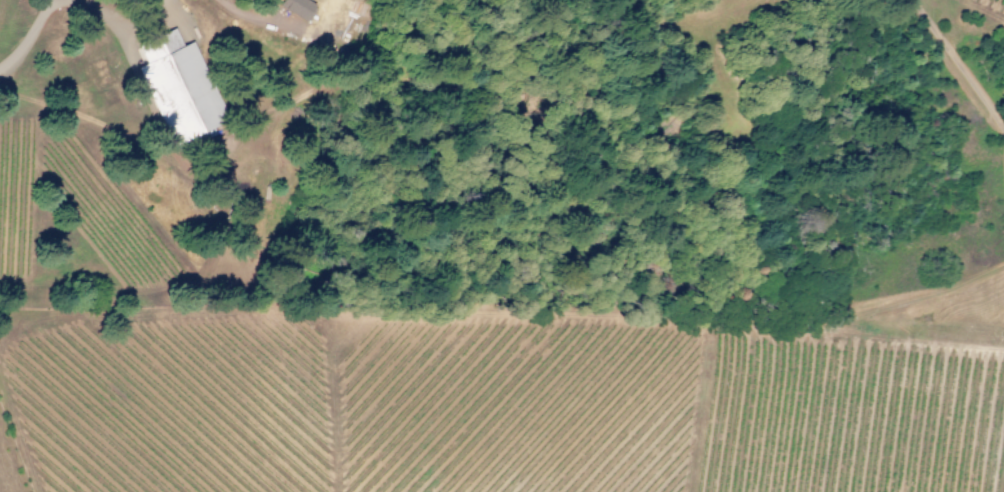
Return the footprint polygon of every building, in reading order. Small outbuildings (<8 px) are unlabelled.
[(305,0),(282,0),(278,7),(305,23),(315,6),(305,0)] [(170,150),(226,128),(192,42),(181,47),(175,31),(137,45),(145,65),(138,68),(170,150)]
